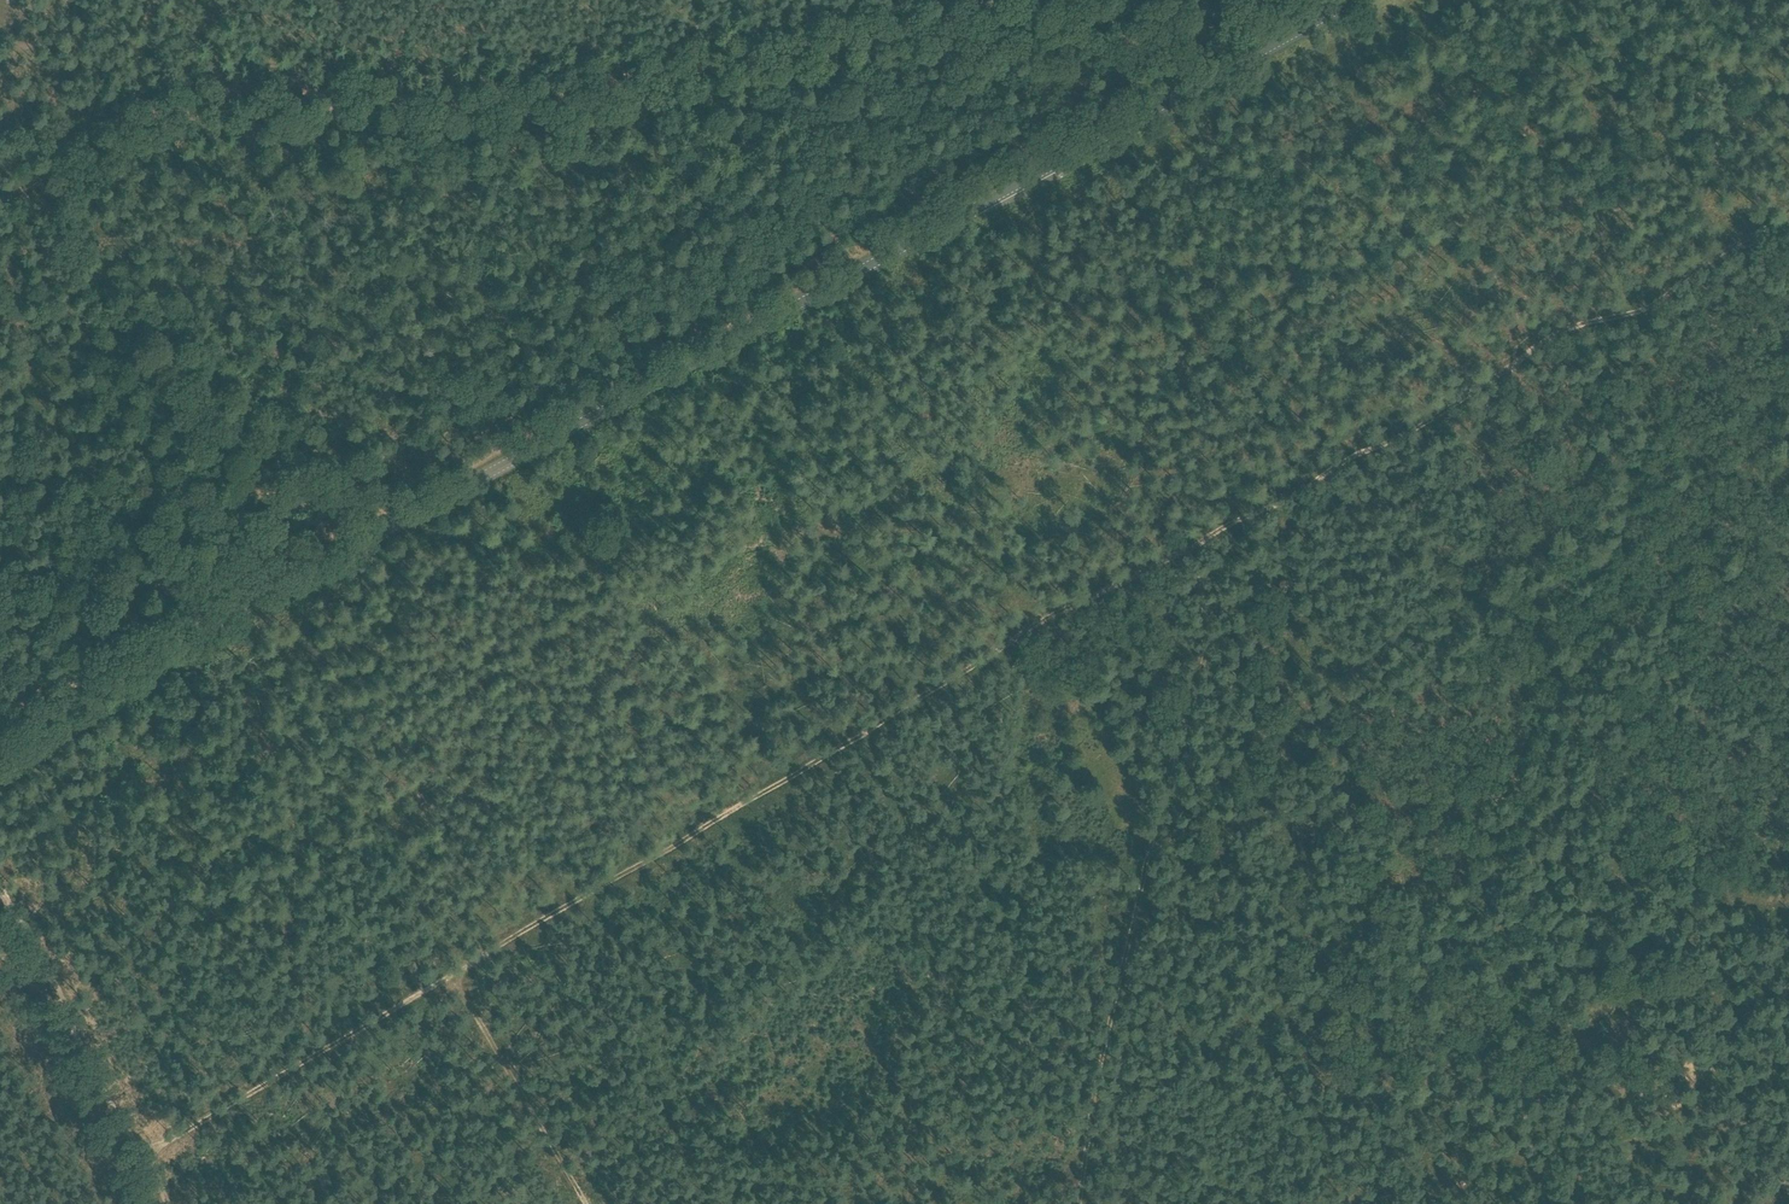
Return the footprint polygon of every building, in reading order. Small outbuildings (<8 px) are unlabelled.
[(1784,857),(1788,856),(1788,840),(1780,842),(1784,857)]
